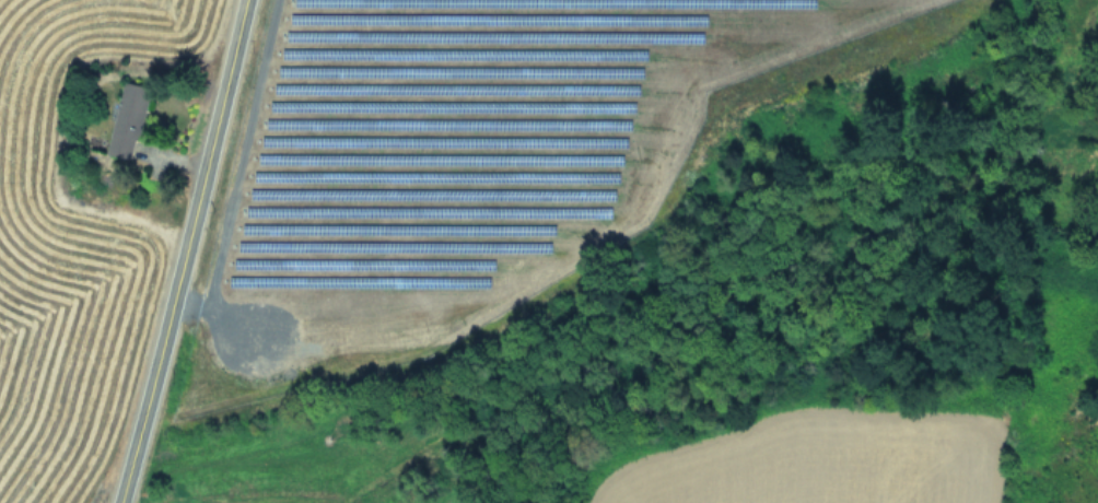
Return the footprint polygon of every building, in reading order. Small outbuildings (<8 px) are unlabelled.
[(109,157),(135,162),(148,93),(121,88),(109,157)]
